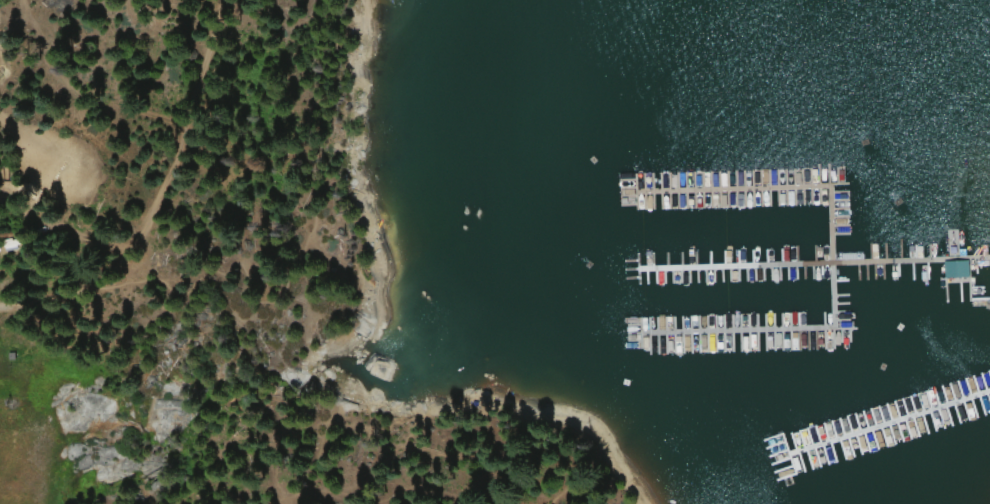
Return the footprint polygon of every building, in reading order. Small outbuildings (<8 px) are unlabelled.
[(938,279),(962,279),(963,263),(939,262),(938,279)]
